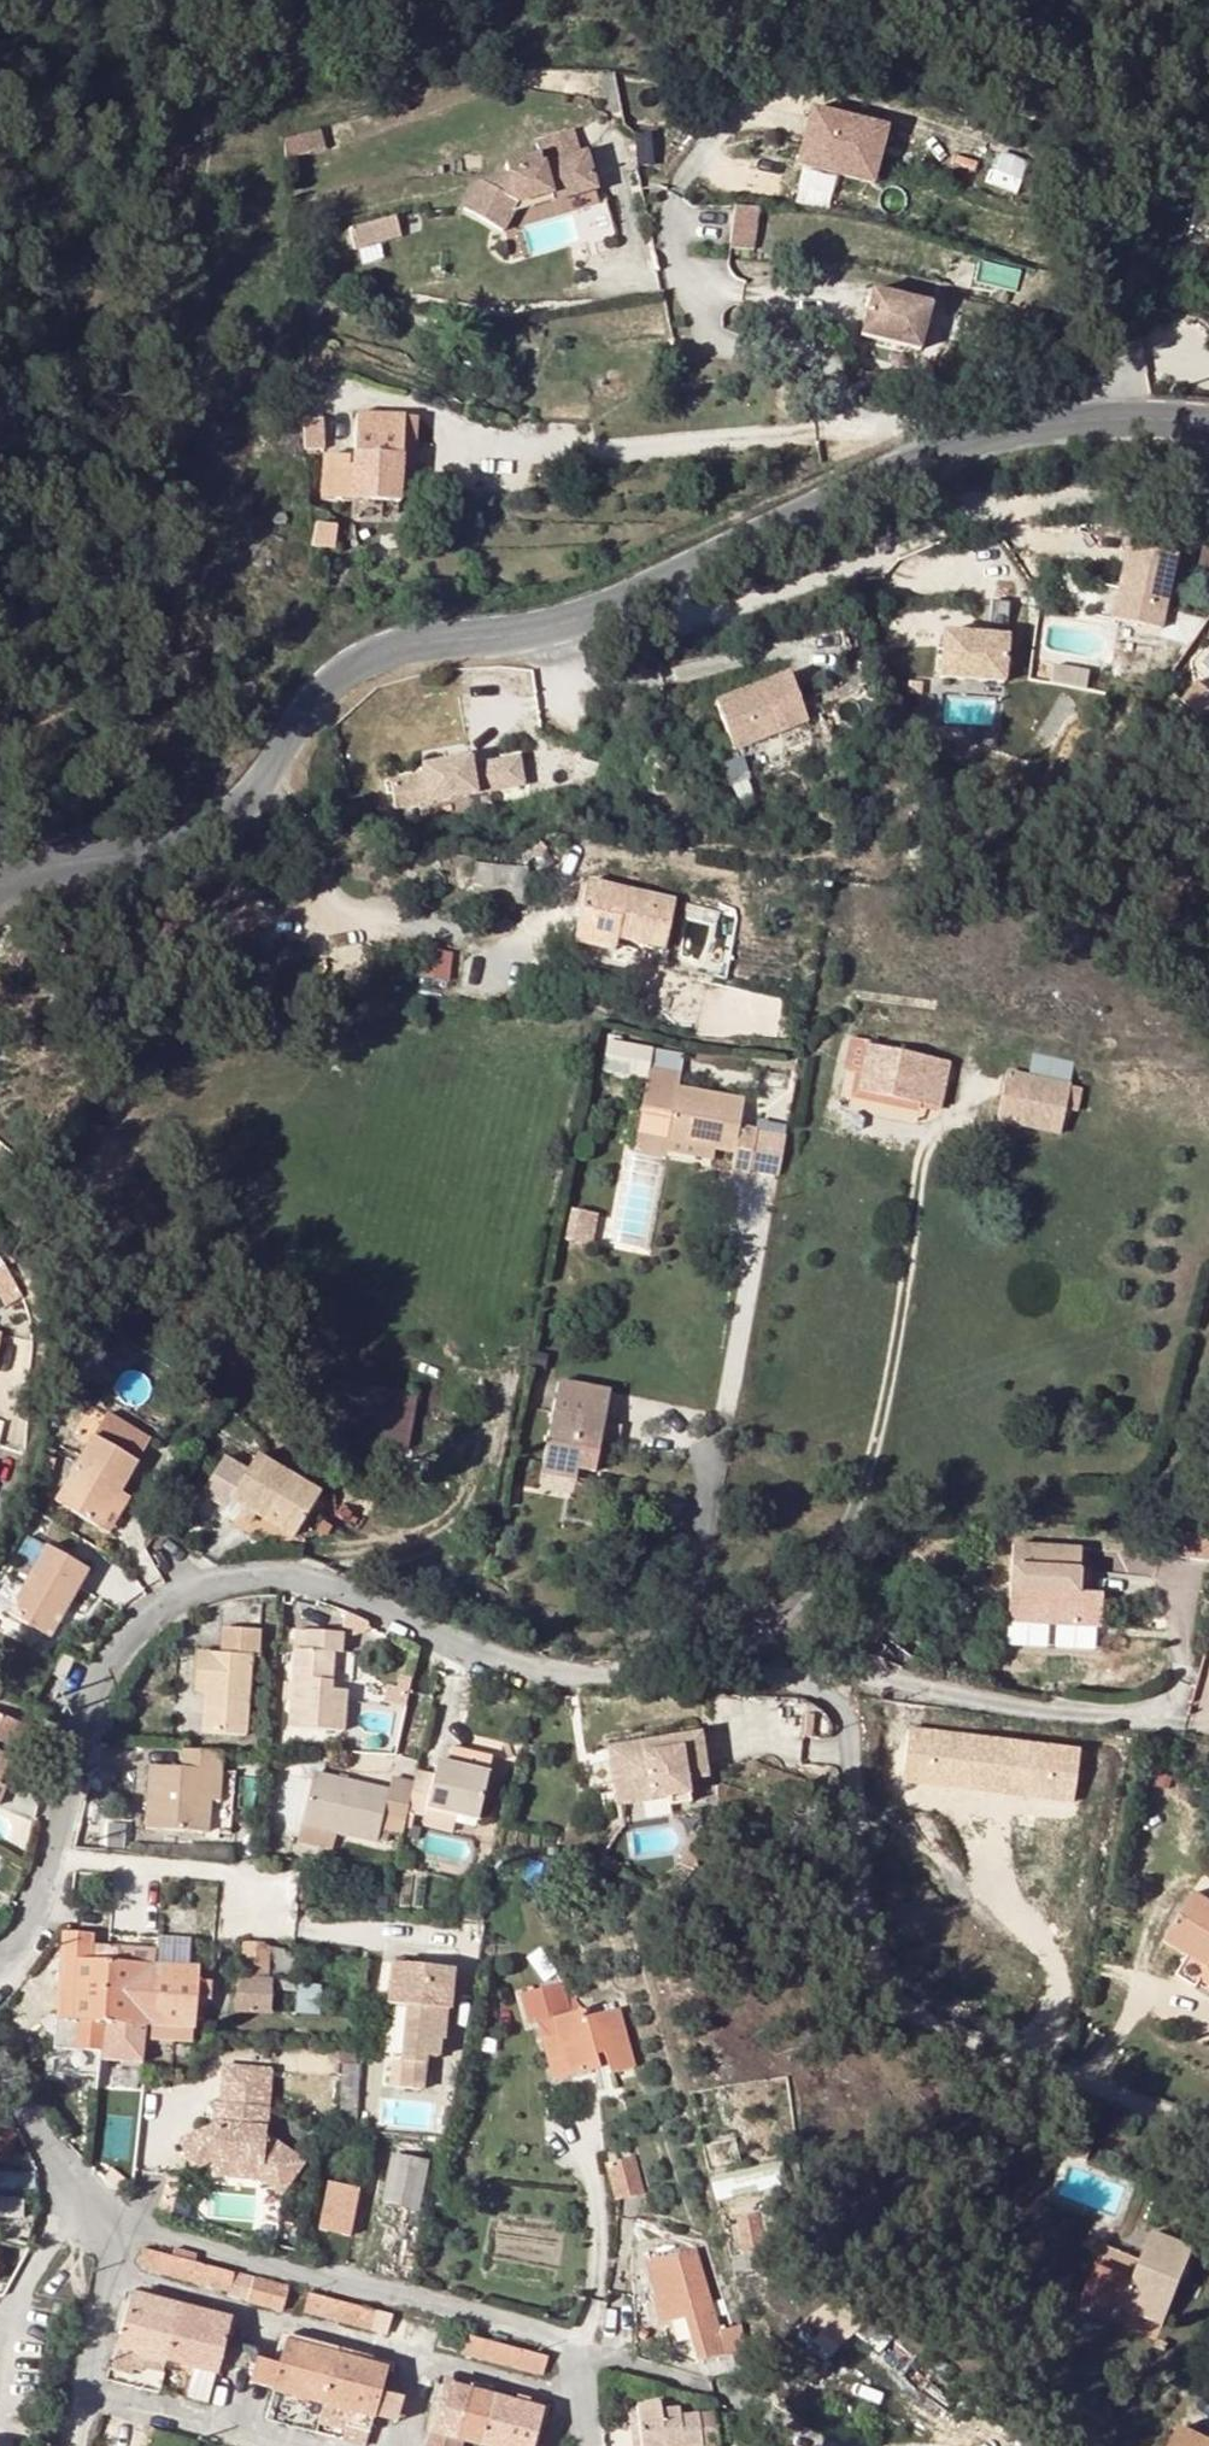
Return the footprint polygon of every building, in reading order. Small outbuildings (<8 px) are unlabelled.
[(886,133),(810,112),(795,167),(871,188),(886,133)] [(499,231),(509,214),(515,204),(544,196),(547,204),(594,190),(583,155),(540,167),(537,156),(505,165),(506,176),(475,184),(462,209),(499,231)] [(515,204),(509,214),(547,204),(544,196),(515,204)] [(757,248),(761,208),(735,205),(731,246),(757,248)] [(346,228),(350,249),(400,237),(396,216),(346,228)] [(928,310),(869,295),(858,339),(917,354),(928,310)] [(398,502),(399,490),(401,420),(356,417),(354,460),(352,501),(398,502)] [(306,446),(324,448),(326,420),(308,418),(306,446)] [(401,420),(399,490),(414,490),(417,420),(401,420)] [(352,501),(354,460),(324,458),(321,499),(352,501)] [(315,525),(313,545),(313,548),(332,550),(335,527),(315,525)] [(1161,626),(1177,552),(1128,541),(1114,617),(1161,626)] [(941,626),(940,677),(1008,678),(1009,627),(941,626)] [(1094,669),(1059,665),(1056,684),(1092,688),(1094,669)] [(715,704),(733,752),(810,725),(791,676),(715,704)] [(1178,702),(1208,727),(1208,697),(1192,683),(1178,702)] [(468,742),(421,751),(424,766),(471,757),(468,742)] [(471,757),(424,766),(426,774),(392,780),(397,807),(525,784),(520,757),(473,765),(471,757)] [(527,874),(475,869),(473,904),(492,905),(492,904),(525,907),(527,874)] [(587,884),(578,930),(617,938),(666,948),(675,902),(587,884)] [(617,938),(578,930),(576,943),(614,951),(617,938)] [(450,979),(455,952),(431,947),(426,974),(450,979)] [(866,1064),(870,1046),(871,1043),(853,1039),(848,1060),(866,1064)] [(649,1069),(652,1049),(608,1041),(603,1072),(646,1080),(649,1069)] [(949,1064),(870,1046),(866,1064),(861,1092),(940,1108),(949,1064)] [(1031,1071),(1072,1077),(1075,1058),(1034,1052),(1031,1071)] [(679,1074),(649,1069),(646,1080),(640,1113),(671,1118),(667,1140),(715,1148),(735,1151),(732,1172),(749,1174),(757,1129),(740,1126),(744,1100),(677,1089),(679,1074)] [(1007,1073),(998,1121),(1060,1134),(1069,1086),(1007,1073)] [(666,1148),(666,1151),(713,1159),(715,1148),(667,1140),(666,1148)] [(666,1151),(666,1148),(635,1142),(633,1154),(664,1159),(666,1151)] [(632,1165),(622,1194),(650,1203),(660,1174),(632,1165)] [(596,1217),(578,1214),(574,1238),(593,1242),(596,1217)] [(304,1374),(298,1413),(326,1418),(324,1435),(407,1447),(415,1395),(332,1381),(332,1379),(304,1374)] [(559,1376),(544,1465),(575,1469),(580,1470),(598,1473),(611,1384),(559,1376)] [(54,1501),(98,1527),(119,1491),(149,1441),(105,1414),(54,1501)] [(226,1456),(206,1489),(231,1504),(233,1500),(290,1540),(320,1492),(258,1453),(247,1471),(226,1456)] [(544,1465),(542,1477),(573,1482),(575,1469),(544,1465)] [(227,1508),(231,1504),(206,1489),(203,1493),(227,1508)] [(131,1498),(119,1491),(98,1527),(110,1534),(131,1498)] [(47,1547),(9,1616),(50,1638),(88,1569),(47,1547)] [(1099,1599),(1087,1598),(1077,1597),(1078,1573),(1079,1552),(1011,1548),(1007,1592),(1047,1595),(1045,1627),(1097,1630),(1099,1599)] [(1088,1574),(1078,1573),(1077,1597),(1087,1598),(1088,1574)] [(197,1652),(196,1675),(207,1676),(206,1694),(205,1733),(249,1734),(252,1657),(259,1657),(260,1630),(222,1628),(221,1652),(197,1652)] [(295,1650),(290,1727),(345,1729),(348,1693),(340,1691),(333,1692),(334,1682),(335,1653),(343,1653),(343,1634),(305,1631),(304,1650),(295,1650)] [(62,1652),(51,1673),(64,1679),(75,1658),(62,1652)] [(207,1676),(196,1675),(195,1694),(206,1694),(207,1676)] [(17,1758),(29,1728),(0,1716),(0,1777),(3,1769),(9,1755),(17,1758)] [(909,1726),(902,1780),(1076,1803),(1083,1749),(909,1726)] [(701,1735),(658,1743),(660,1755),(610,1765),(617,1811),(667,1802),(669,1812),(690,1808),(687,1784),(708,1781),(701,1735)] [(608,1753),(610,1765),(660,1755),(658,1743),(608,1753)] [(222,1753),(182,1750),(181,1768),(150,1767),(146,1828),(209,1832),(211,1802),(220,1802),(222,1753)] [(11,1773),(17,1758),(9,1755),(3,1769),(11,1773)] [(433,1776),(416,1773),(413,1785),(408,1811),(425,1815),(426,1809),(475,1820),(486,1773),(436,1761),(433,1776)] [(408,1811),(413,1785),(389,1780),(387,1790),(313,1773),(301,1825),(333,1832),(375,1842),(381,1816),(405,1821),(408,1811)] [(333,1832),(301,1825),(296,1843),(328,1851),(333,1832)] [(704,1851),(692,1844),(682,1866),(695,1872),(704,1851)] [(1208,1969),(1208,1904),(1202,1900),(1172,1947),(1208,1969)] [(104,2023),(109,1946),(93,1945),(93,1934),(63,1932),(61,1945),(57,2020),(104,2023)] [(156,1949),(155,1966),(191,1967),(193,1938),(157,1936),(156,1949)] [(256,1977),(267,1978),(268,1951),(268,1944),(243,1943),(241,1976),(256,1977)] [(116,1946),(109,1946),(104,2023),(148,2026),(152,1965),(115,1963),(116,1946)] [(156,1949),(116,1946),(115,1963),(152,1965),(155,1966),(156,1949)] [(295,1953),(268,1951),(267,1978),(271,1980),(277,1980),(293,1982),(295,1953)] [(406,2006),(403,2045),(439,2048),(439,2040),(444,2040),(446,2010),(449,2011),(453,1969),(392,1963),(389,2004),(406,2006)] [(198,1968),(191,1967),(155,1966),(152,1965),(148,2026),(152,2027),(192,2029),(194,2029),(196,2000),(209,2001),(210,1981),(197,1980),(198,1968)] [(238,1976),(236,2011),(253,2012),(256,1977),(241,1976),(238,1976)] [(267,1978),(256,1977),(253,2012),(270,2013),(271,1980),(267,1978)] [(293,1982),(277,1980),(276,1990),(298,1991),(298,1982),(293,1982)] [(313,1984),(298,1982),(298,1991),(297,2015),(312,2015),(313,1984)] [(560,1983),(519,1993),(528,2025),(567,2014),(560,1983)] [(550,2019),(555,2036),(566,2078),(599,2069),(596,2057),(605,2054),(608,2066),(610,2074),(634,2067),(618,2009),(586,2017),(584,2010),(550,2019)] [(104,2023),(57,2020),(56,2033),(103,2036),(104,2023)] [(104,2023),(103,2036),(148,2039),(148,2026),(104,2023)] [(192,2029),(152,2027),(152,2040),(192,2042),(192,2029)] [(541,2040),(552,2081),(566,2078),(555,2036),(541,2040)] [(439,2048),(403,2045),(401,2061),(403,2062),(401,2088),(420,2089),(418,2113),(438,2114),(443,2057),(439,2057),(439,2048)] [(596,2057),(599,2069),(608,2066),(605,2054),(596,2057)] [(180,2142),(193,2170),(213,2161),(262,2165),(260,2181),(280,2195),(305,2162),(273,2140),(266,2135),(268,2108),(272,2070),(225,2067),(221,2104),(225,2105),(223,2127),(213,2126),(180,2142)] [(57,2071),(57,2085),(68,2085),(68,2072),(57,2071)] [(221,2104),(216,2104),(213,2126),(223,2127),(225,2105),(221,2104)] [(276,2108),(268,2108),(266,2135),(273,2140),(276,2108)] [(704,2145),(709,2170),(741,2162),(736,2138),(704,2145)] [(392,2156),(382,2203),(417,2210),(427,2163),(392,2156)] [(609,2165),(617,2199),(643,2192),(635,2159),(609,2165)] [(213,2161),(193,2170),(199,2181),(212,2177),(260,2181),(262,2165),(213,2161)] [(774,2188),(787,2185),(782,2163),(764,2167),(774,2188)] [(712,2180),(718,2201),(774,2188),(764,2167),(712,2180)] [(330,2184),(320,2230),(348,2237),(359,2192),(330,2184)] [(242,2205),(238,2217),(254,2222),(257,2209),(242,2205)] [(736,2220),(743,2252),(767,2247),(760,2215),(736,2220)] [(1141,2306),(1167,2317),(1194,2251),(1153,2234),(1133,2281),(1096,2265),(1082,2300),(1118,2316),(1121,2308),(1138,2315),(1141,2306)] [(282,2309),(283,2305),(288,2288),(227,2272),(195,2263),(197,2254),(175,2248),(174,2257),(143,2249),(139,2266),(202,2283),(230,2291),(230,2295),(282,2309)] [(697,2250),(685,2252),(647,2262),(655,2294),(652,2295),(660,2325),(663,2324),(671,2322),(686,2318),(691,2338),(697,2362),(726,2355),(719,2331),(697,2250)] [(756,2266),(757,2275),(768,2273),(766,2264),(756,2266)] [(135,2292),(133,2300),(179,2313),(181,2307),(182,2304),(135,2292)] [(377,2330),(386,2333),(391,2315),(309,2293),(305,2311),(377,2330)] [(144,2356),(166,2362),(179,2313),(133,2300),(128,2299),(117,2343),(116,2349),(144,2356)] [(832,2351),(860,2329),(839,2301),(810,2323),(832,2351)] [(1141,2306),(1138,2315),(1163,2326),(1167,2317),(1141,2306)] [(227,2327),(179,2313),(166,2362),(190,2369),(214,2375),(227,2327)] [(686,2318),(671,2322),(677,2342),(691,2338),(686,2318)] [(719,2331),(726,2355),(745,2351),(739,2326),(719,2331)] [(482,2340),(442,2329),(437,2347),(452,2350),(542,2375),(547,2357),(482,2340)] [(285,2342),(279,2366),(273,2389),(324,2404),(336,2356),(285,2342)] [(141,2372),(144,2356),(116,2349),(110,2370),(131,2375),(132,2369),(141,2372)] [(162,2377),(166,2362),(144,2356),(141,2372),(162,2377)] [(342,2438),(364,2443),(384,2368),(336,2356),(324,2404),(350,2411),(344,2430),(342,2438)] [(273,2389),(279,2366),(257,2359),(251,2383),(273,2389)] [(214,2375),(190,2369),(186,2383),(210,2390),(214,2375)] [(426,2445),(460,2445),(462,2440),(480,2445),(492,2397),(443,2383),(426,2445)] [(480,2445),(484,2445),(532,2445),(541,2410),(492,2397),(480,2445)] [(350,2411),(324,2404),(319,2423),(344,2430),(350,2411)] [(710,2420),(677,2422),(677,2416),(660,2417),(659,2411),(636,2413),(639,2445),(713,2445),(710,2420)] [(1178,2429),(1169,2445),(1208,2445),(1178,2429)]
